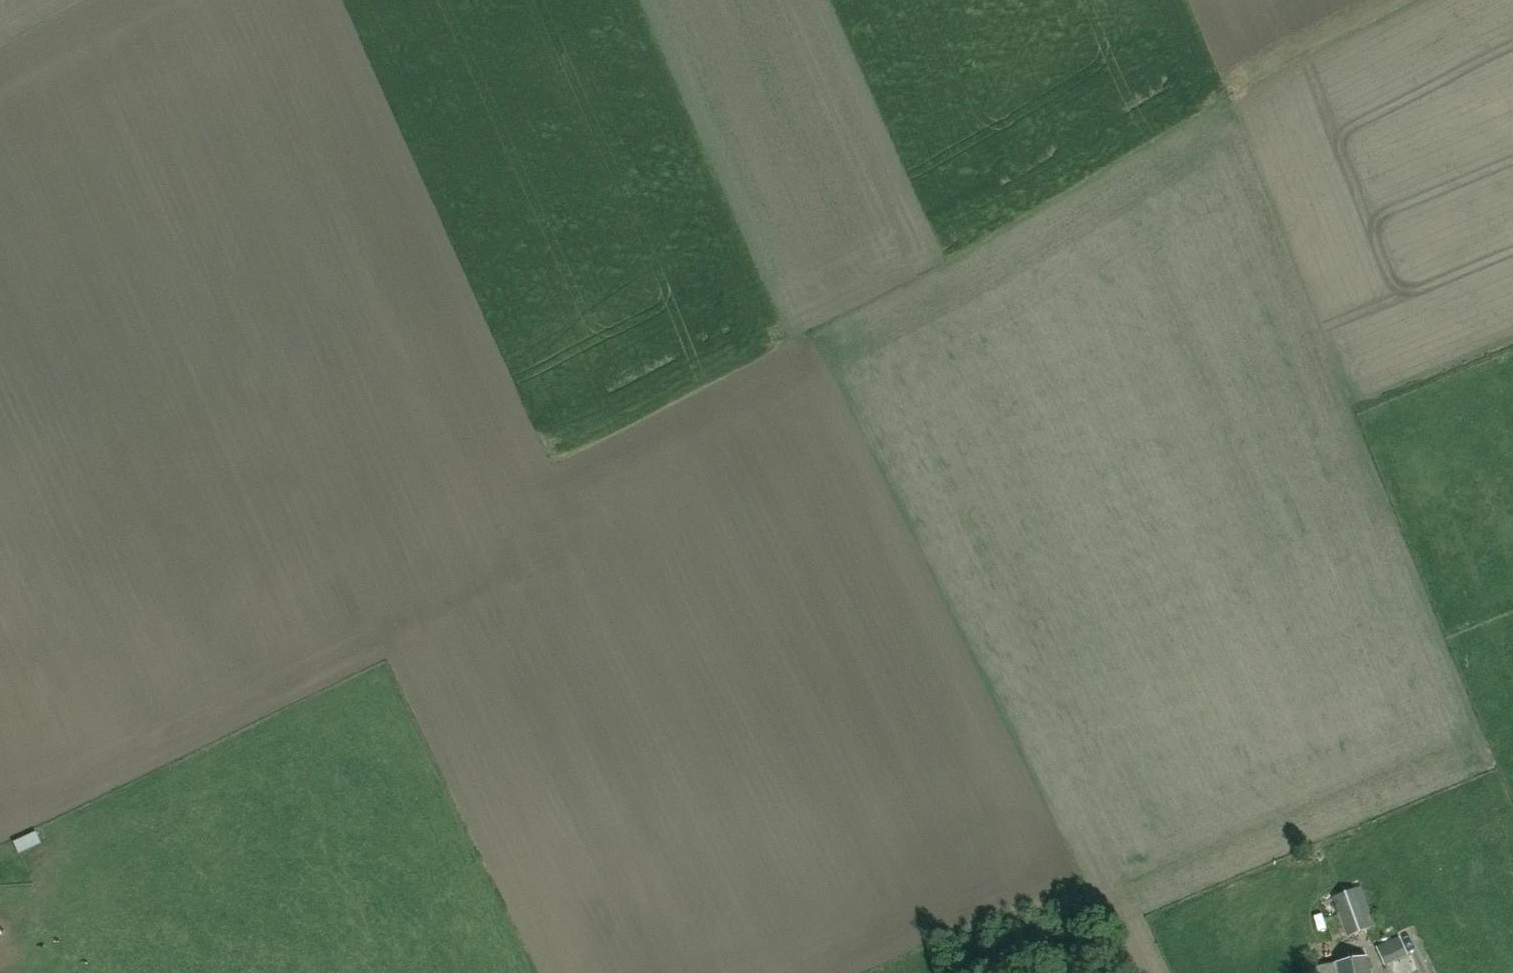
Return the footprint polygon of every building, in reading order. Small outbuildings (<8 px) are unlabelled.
[(1348,936),(1376,925),(1362,887),(1333,898),(1348,936)] [(1384,966),(1408,955),(1399,936),(1376,947),(1384,966)] [(1368,955),(1334,963),(1337,972),(1371,972),(1368,955)] [(1334,963),(1309,968),(1310,972),(1337,972),(1334,963)]
